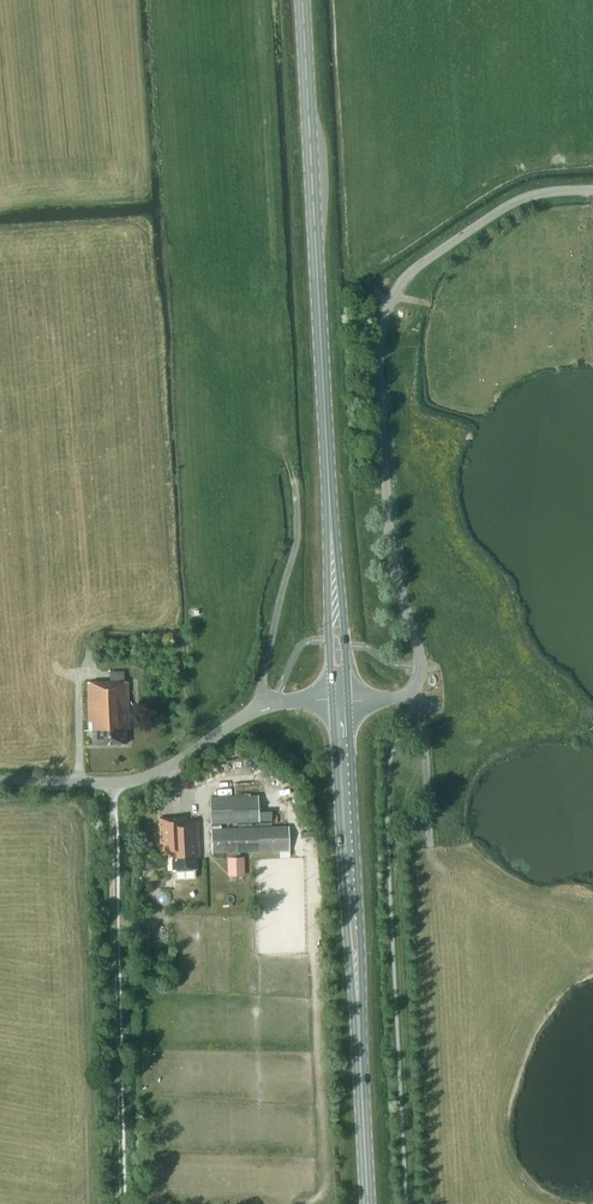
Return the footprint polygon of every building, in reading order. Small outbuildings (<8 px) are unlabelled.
[(93,730),(93,744),(126,744),(126,729),(129,729),(128,681),(87,683),(89,730),(93,730)] [(222,822),(259,821),(258,796),(210,797),(211,823),(212,823),(222,822)] [(200,856),(198,820),(186,821),(186,816),(159,818),(161,854),(169,854),(169,859),(172,859),(173,871),(197,869),(196,856),(200,856)] [(212,829),(211,829),(212,853),(290,850),(289,826),(222,829),(222,822),(212,823),(212,829)] [(231,872),(242,872),(242,857),(230,858),(231,872)]
